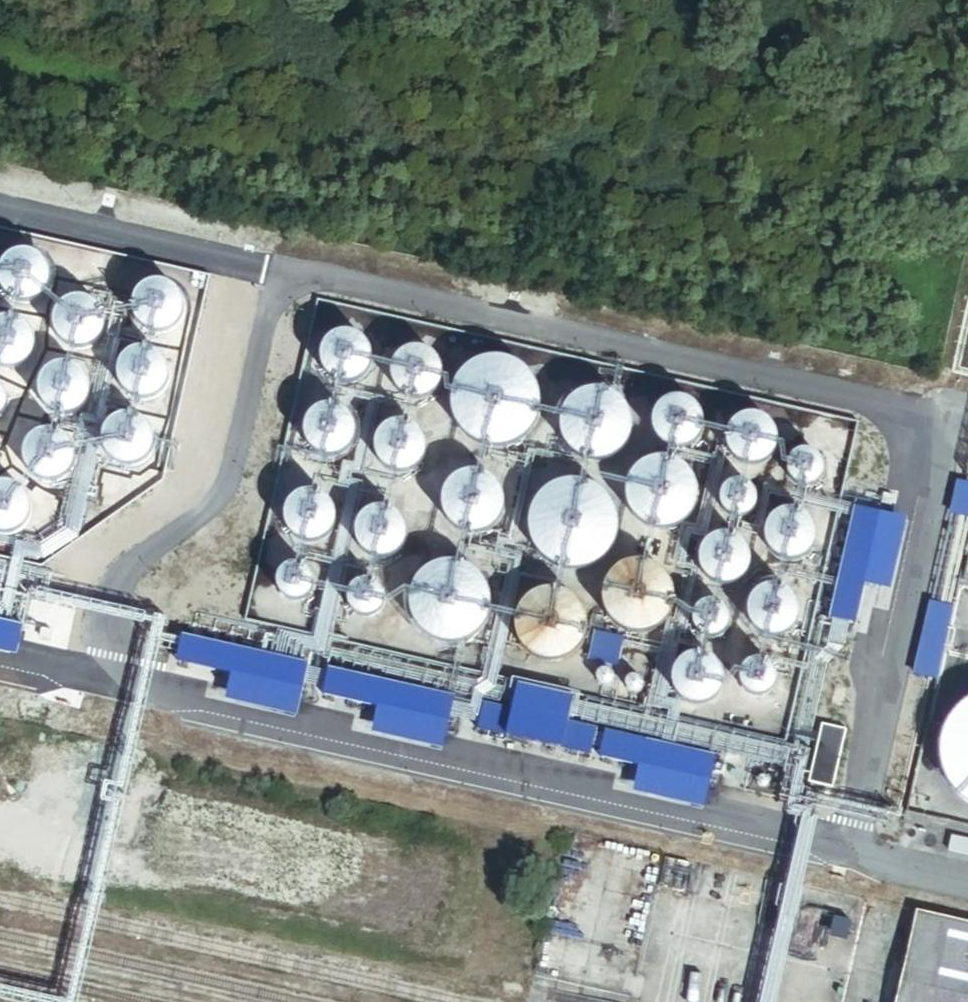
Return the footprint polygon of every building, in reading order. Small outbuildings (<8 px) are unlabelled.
[(346,379),(354,376),(360,372),(364,366),(366,358),(366,350),(362,343),(357,337),(350,334),(342,333),(335,334),(328,338),(324,344),(321,351),(320,358),(322,365),(326,371),(332,376),(339,379),(346,379)] [(417,395),(424,393),(430,389),(435,383),(437,375),(437,367),(433,359),(428,354),(421,350),(413,349),(406,351),(399,354),(394,360),(392,367),(391,374),(393,382),(397,388),(403,392),(410,395),(417,395)] [(491,444),(505,442),(518,436),(528,426),(535,414),(537,399),(534,385),(527,373),(516,363),(502,358),(488,358),(474,362),(463,370),(455,381),(451,395),(451,409),(456,422),(465,433),(477,441),(491,444)] [(603,454),(613,450),(620,442),(625,433),(627,422),(625,411),(619,401),(610,394),(600,390),(589,390),(579,394),(570,400),(564,409),(561,419),(562,430),(566,440),(573,448),(582,453),(592,456),(603,454)] [(689,442),(695,436),(699,429),(700,422),(699,414),(695,407),(689,401),(681,398),(673,398),(666,400),(659,404),(654,410),(652,418),(652,426),(654,433),(659,439),(666,444),(674,446),(682,445),(689,442)] [(330,453),(338,450),(344,446),(348,440),(350,432),(350,424),(346,417),(341,411),(334,408),(326,407),(319,408),(313,412),(308,417),(305,424),(304,432),(306,439),(310,445),(316,450),(323,452),(330,453)] [(755,461),(763,458),(769,452),(772,445),(773,438),(772,431),(769,424),(764,419),(758,416),(751,414),(743,415),(736,419),(730,424),(726,432),(726,440),(728,448),(732,454),(739,459),(747,461),(755,461)] [(401,469),(408,466),(414,462),(418,456),(421,448),(420,440),(417,433),(411,427),(404,424),(397,423),(389,424),(383,428),(378,434),(375,440),(375,448),(377,455),(381,461),(386,466),(393,468),(401,469)] [(796,484),(802,485),(808,485),(813,482),(818,478),(820,473),(821,467),(820,461),(817,456),(813,452),(808,449),(802,449),(796,451),(791,454),(787,459),(785,464),(785,470),(787,476),(791,481),(796,484)] [(661,525),(672,523),(682,518),(690,509),(694,500),(695,489),(693,478),(687,469),(679,462),(669,458),(658,457),(647,460),(637,467),(631,476),(627,487),(628,498),(632,509),(640,517),(650,523),(661,525)] [(451,526),(460,531),(470,533),(480,531),(489,526),(496,518),(500,509),(501,499),(498,488),(493,480),(484,474),(475,470),(464,471),(455,474),(447,481),(441,489),(439,499),(440,509),(444,519),(451,526)] [(729,515),(735,517),(741,516),(747,513),(751,509),(754,504),(755,498),(754,492),(751,487),(746,483),(741,481),(735,480),(729,482),(724,485),(720,490),(718,496),(719,502),(721,507),(724,512),(729,515)] [(957,481),(950,511),(967,515),(967,484),(957,481)] [(569,568),(583,566),(596,560),(606,550),(613,538),(615,523),(612,509),(605,497),(594,487),(580,482),(566,482),(552,486),(541,494),(533,505),(528,519),(529,533),(534,546),(543,557),(555,565),(569,568)] [(311,538),(318,536),(324,531),(328,525),(330,517),(330,509),(327,502),(321,496),(314,493),(306,492),(299,493),(293,497),(288,503),(285,510),(284,517),(286,524),(290,530),(296,535),(303,538),(311,538)] [(906,518),(851,506),(827,615),(853,621),(862,583),(890,590),(906,518)] [(382,554),(389,552),(395,548),(399,542),(402,534),(401,526),(398,519),(392,513),(385,509),(378,508),(370,510),(364,514),(359,519),(356,526),(356,533),(357,541),(361,547),(367,552),(374,554),(382,554)] [(793,557),(801,553),(807,548),(811,540),(812,533),(811,526),(807,520),(803,515),(796,511),(789,510),(781,511),(774,514),(768,520),(765,527),(764,535),(766,543),(771,550),(777,555),(785,557),(793,557)] [(729,581),(736,578),(742,573),(746,565),(747,558),(746,551),(743,545),(738,540),(732,536),(725,535),(717,536),(709,539),(704,545),(700,552),(699,560),(701,568),(706,575),(713,580),(721,582),(729,581)] [(626,629),(638,631),(650,629),(660,622),(667,614),(671,604),(672,593),(669,582),(664,573),(655,565),(645,561),(633,560),(621,564),(612,571),(605,580),(601,592),(602,604),(607,615),(615,624),(626,629)] [(411,617),(418,628),(428,636),(440,641),(454,641),(466,637),(477,629),(484,619),(488,606),(487,593),(482,581),(473,571),(461,564),(449,562),(436,564),(424,570),(415,579),(409,591),(408,604),(411,617)] [(297,596),(302,594),(305,590),(307,586),(308,580),(306,575),(303,571),(299,568),(294,566),(289,567),(284,568),(280,572),(278,576),(277,581),(277,586),(279,590),(283,594),(287,596),(292,597),(297,596)] [(370,612),(374,610),(378,606),(380,602),(380,597),(379,591),(376,587),(372,584),(366,582),(361,583),(357,585),(353,588),(350,592),(349,597),(350,602),(352,607),(355,610),(360,612),(365,613),(370,612)] [(776,632),(784,629),(790,624),(794,616),(795,609),(794,602),(791,596),(786,591),(779,587),(772,586),(764,586),(757,590),(751,596),(748,603),(747,611),(749,619),(754,626),(760,631),(768,633),(776,632)] [(558,656),(568,651),(576,644),(581,634),(582,623),(580,612),(574,602),(566,595),(555,592),(544,591),(534,595),(526,601),(519,610),(517,620),(517,631),(521,641),(528,649),(537,655),(548,657),(558,656)] [(703,635),(709,637),(715,636),(721,634),(725,630),(728,624),(728,618),(727,613),(725,607),(720,603),(715,601),(709,601),(703,602),(698,605),(694,610),(692,616),(692,622),(694,628),(698,632),(703,635)] [(915,675),(934,679),(951,605),(930,601),(915,675)] [(622,637),(594,631),(588,660),(617,666),(622,637)] [(306,661),(181,634),(176,660),(230,672),(224,700),(294,715),(306,661)] [(701,701),(708,698),(714,692),(718,685),(719,678),(718,671),(715,664),(710,659),(704,656),(697,654),(689,655),(681,658),(675,664),(672,672),(671,680),(673,688),(678,694),(685,699),(693,701),(701,701)] [(748,692),(754,693),(760,693),(766,690),(770,686),(773,681),(774,675),(772,669),(770,664),(765,660),(760,658),(754,657),(748,659),(743,662),(739,667),(737,673),(737,679),(739,684),(743,689),(748,692)] [(453,696),(328,669),(322,695),(376,706),(370,734),(441,749),(453,696)] [(605,685),(607,684),(610,683),(611,681),(612,679),(612,676),(611,674),(610,672),(608,670),(606,669),(603,669),(601,670),(599,672),(597,674),(597,677),(597,679),(598,682),(600,683),(602,685),(605,685)] [(635,691),(637,690),(640,689),(641,687),(642,685),(642,682),(641,680),(640,678),(638,676),(636,675),(633,675),(631,676),(629,678),(627,680),(627,683),(627,685),(628,688),(630,689),(632,691),(635,691)] [(566,722),(572,695),(516,683),(510,710),(483,704),(477,731),(590,756),(596,729),(566,722)] [(945,770),(954,787),(967,799),(967,701),(965,702),(952,716),(944,733),(942,752),(945,770)] [(845,731),(820,725),(806,782),(831,788),(845,731)] [(716,755),(605,731),(599,757),(639,766),(633,793),(704,808),(716,755)] [(920,912),(900,1001),(967,1001),(967,923),(920,912)]
